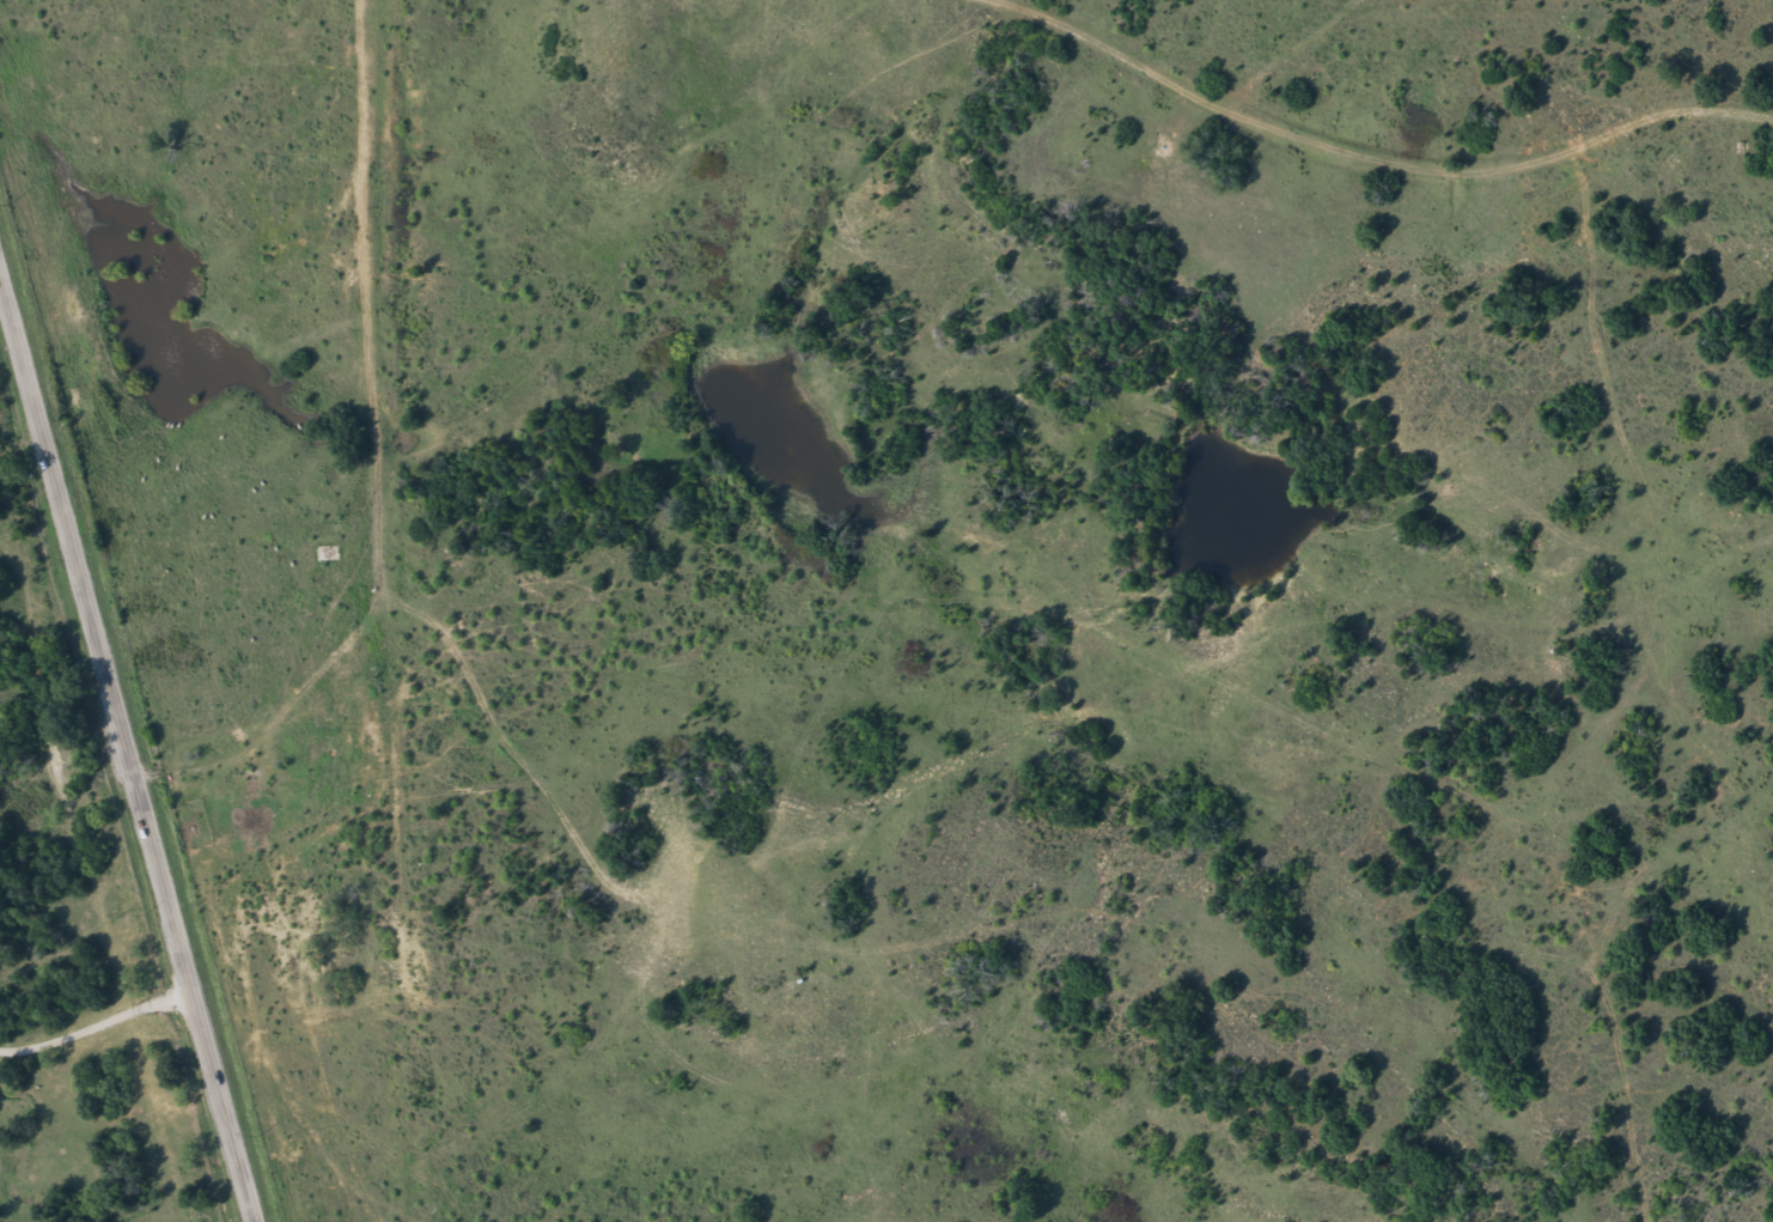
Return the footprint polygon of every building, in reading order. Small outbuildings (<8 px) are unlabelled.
[(318,551),(318,564),(339,564),(339,551),(318,551)]
